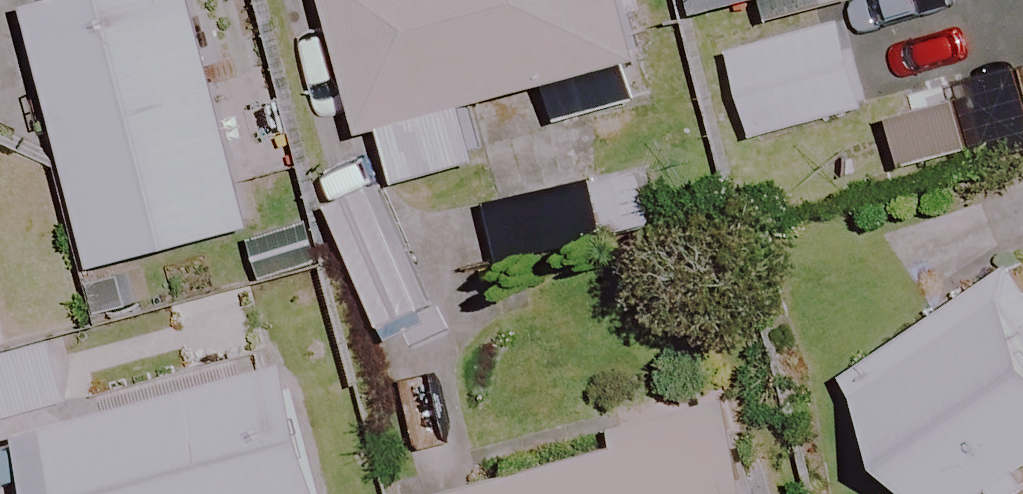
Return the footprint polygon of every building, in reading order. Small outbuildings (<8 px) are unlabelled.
[(204,0),(61,0),(38,6),(108,266),(265,223),(204,0)] [(622,0),(325,0),(376,192),(482,163),(466,107),(547,86),(558,127),(650,102),(622,0)] [(710,10),(752,0),(708,0),(710,10)] [(783,19),(861,0),(778,0),(783,19)] [(867,106),(847,17),(737,43),(757,131),(867,106)] [(660,227),(644,167),(479,210),(495,271),(660,227)] [(921,493),(1022,493),(1022,298),(1006,273),(845,384),(921,493)] [(51,348),(0,359),(0,421),(63,408),(51,348)] [(283,371),(13,443),(26,493),(316,493),(283,371)] [(710,376),(590,411),(603,454),(464,493),(744,493),(710,376)]
